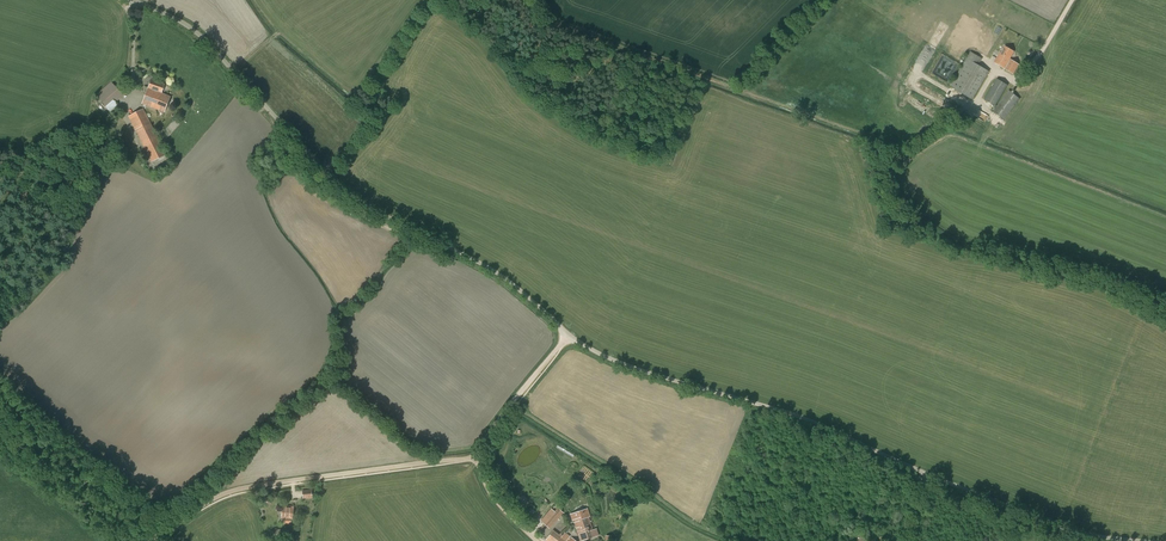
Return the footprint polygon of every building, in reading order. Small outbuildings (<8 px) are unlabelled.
[(1000,52),(994,62),(1013,74),(1018,65),(1009,59),(1013,52),(1005,47),(1001,53),(1000,52)] [(982,59),(970,51),(949,86),(972,100),(989,72),(979,65),(982,59)] [(165,85),(151,79),(142,104),(164,112),(170,97),(162,93),(165,85)] [(1007,85),(999,80),(997,79),(984,100),(995,106),(1007,85)] [(123,96),(111,82),(96,95),(110,111),(118,104),(116,102),(123,96)] [(1009,90),(993,111),(1004,120),(1020,99),(1009,90)] [(128,116),(151,162),(166,155),(162,147),(165,146),(163,143),(167,141),(165,138),(161,141),(160,142),(143,109),(128,116)] [(506,486),(502,490),(507,495),(511,492),(506,486)] [(311,489),(302,490),(303,499),(311,498),(311,489)] [(293,507),(282,506),(281,519),(283,519),(283,524),(290,525),(291,520),(292,520),(293,507)] [(551,508),(540,521),(549,529),(563,513),(557,508),(554,511),(551,508)] [(574,522),(575,525),(575,524),(580,523),(581,524),(586,522),(585,518),(590,517),(587,509),(570,514),(572,520),(574,520),(574,522)] [(575,524),(575,525),(580,540),(594,536),(588,517),(590,517),(585,518),(586,522),(581,524),(580,523),(575,524)] [(277,529),(278,528),(275,528),(274,536),(289,537),(289,530),(277,529)] [(547,540),(555,540),(559,535),(553,531),(546,540),(547,540)]
